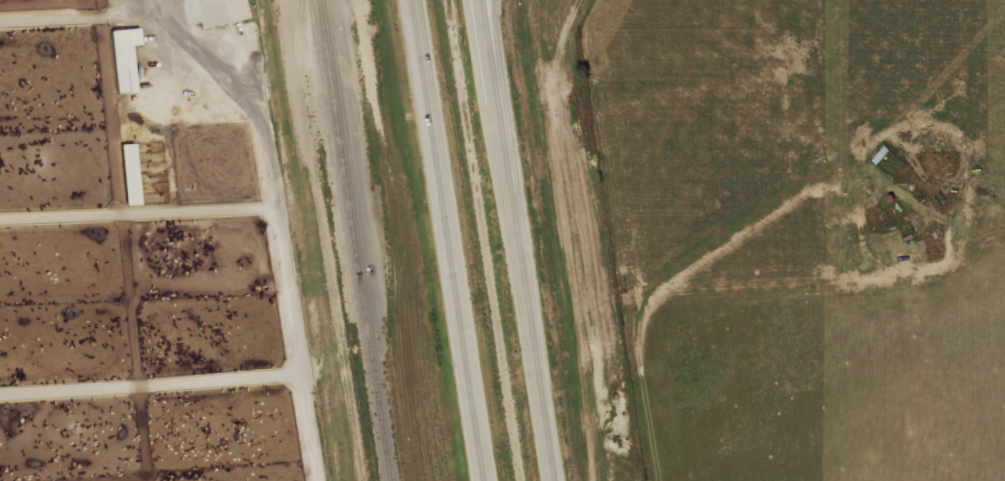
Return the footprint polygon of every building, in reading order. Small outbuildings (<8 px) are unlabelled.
[(116,93),(136,91),(133,44),(141,44),(140,27),(112,29),(116,93)] [(126,204),(139,204),(136,143),(122,144),(126,204)]
